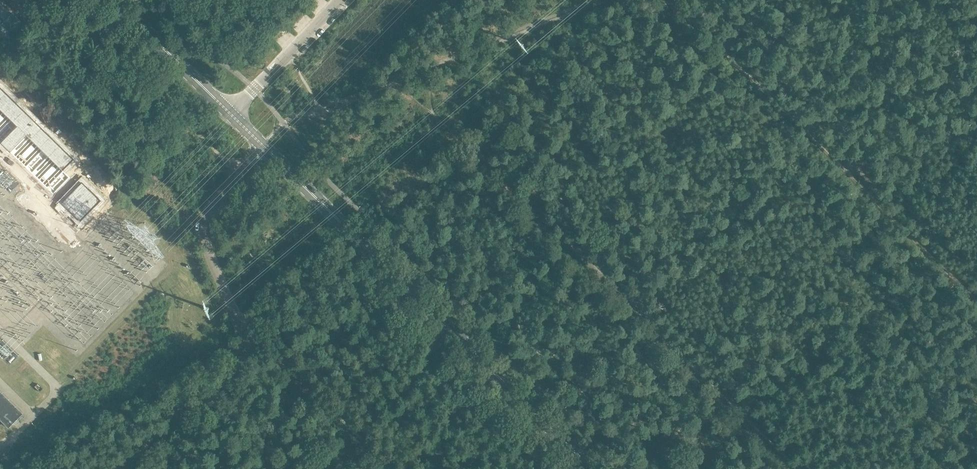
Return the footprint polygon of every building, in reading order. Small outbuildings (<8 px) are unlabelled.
[(8,36),(22,22),(13,13),(11,15),(3,7),(0,10),(0,28),(8,36)] [(0,86),(0,109),(18,127),(2,143),(11,152),(27,136),(63,171),(75,160),(0,86)] [(83,182),(62,203),(81,222),(101,201),(83,182)] [(0,390),(0,419),(9,428),(24,414),(0,390)]
